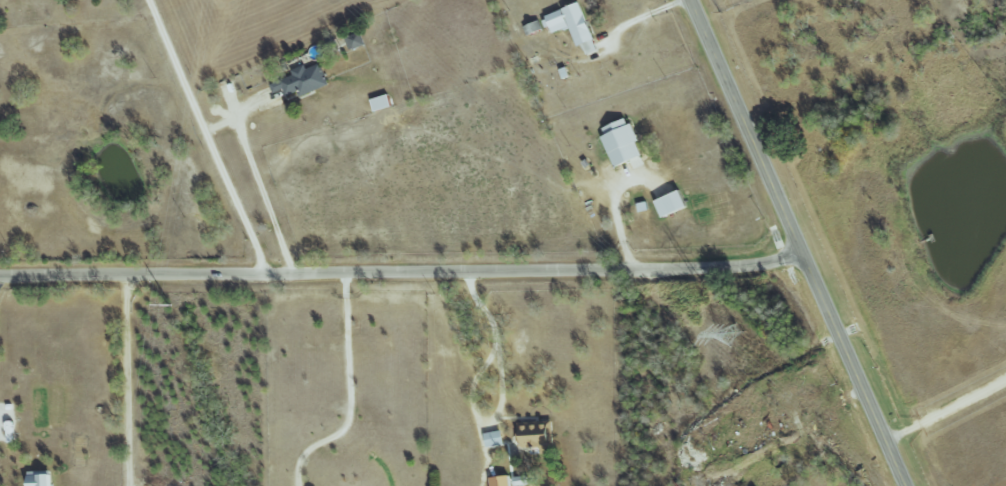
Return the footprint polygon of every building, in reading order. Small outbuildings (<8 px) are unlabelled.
[(599,51),(582,3),(545,16),(551,34),(571,27),(578,47),(584,45),(588,55),(599,51)] [(372,99),(375,111),(392,108),(390,95),(372,99)] [(614,168),(643,157),(629,118),(603,128),(606,135),(603,137),(614,168)] [(662,217),(688,209),(683,191),(657,199),(662,217)] [(517,423),(518,448),(543,447),(543,453),(553,452),(551,421),(517,423)] [(506,445),(503,430),(485,434),(488,448),(506,445)] [(53,471),(29,472),(29,485),(53,485),(53,471)] [(493,485),(512,485),(512,476),(492,477),(493,485)]
